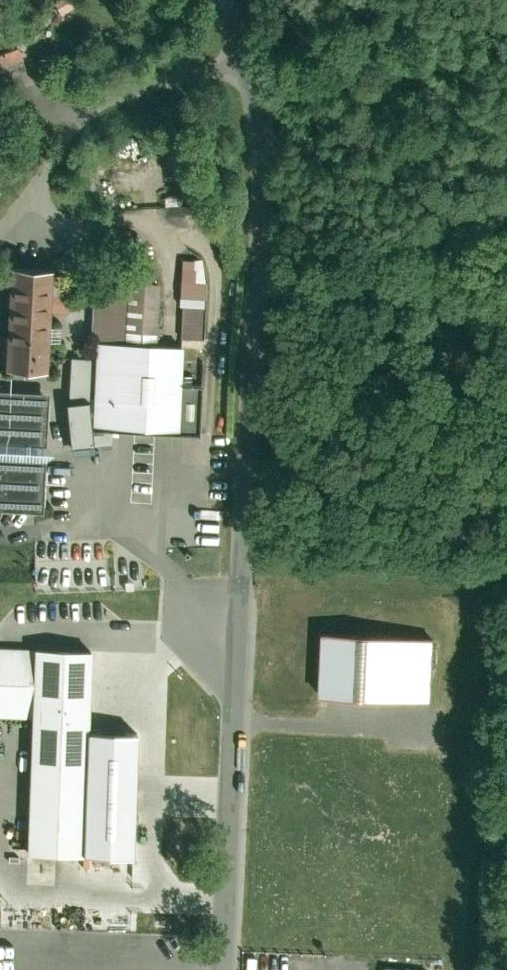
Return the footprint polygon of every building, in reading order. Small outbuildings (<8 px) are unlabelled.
[(61,13),(76,4),(74,0),(54,0),(53,0),(61,13)] [(0,48),(0,87),(28,78),(17,43),(0,48)] [(203,258),(184,259),(179,306),(184,307),(181,338),(205,340),(206,281),(203,258)] [(10,266),(5,368),(48,370),(53,268),(10,266)] [(160,283),(97,281),(91,340),(98,341),(155,345),(160,283)] [(155,345),(98,341),(96,359),(94,399),(93,428),(200,434),(202,384),(183,383),(185,346),(155,345)] [(94,399),(96,359),(72,357),(69,401),(90,400),(94,399)] [(0,392),(0,505),(41,508),(49,395),(0,392)] [(90,400),(69,401),(67,402),(71,445),(94,442),(90,400)] [(435,640),(324,632),(319,690),(430,698),(435,640)] [(0,649),(0,719),(26,720),(22,850),(84,852),(88,732),(91,652),(0,649)] [(138,733),(88,732),(84,852),(134,853),(138,733)]
